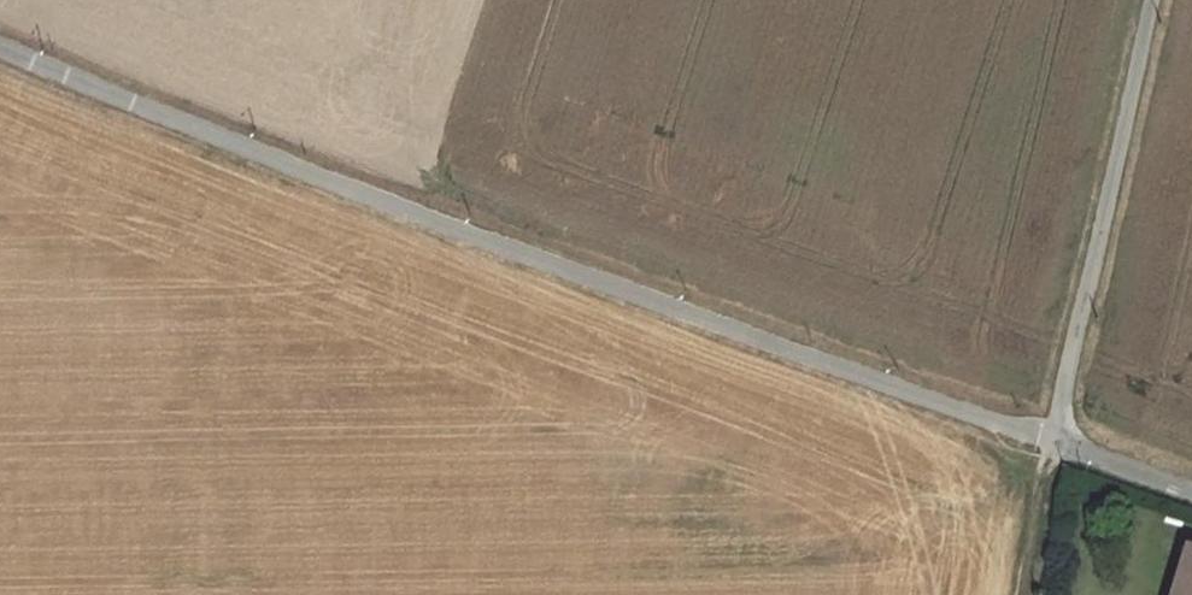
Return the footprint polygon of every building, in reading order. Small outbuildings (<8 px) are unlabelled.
[(1176,594),(1191,594),(1191,514),(1173,508),(1160,552),(1185,562),(1176,594)]
